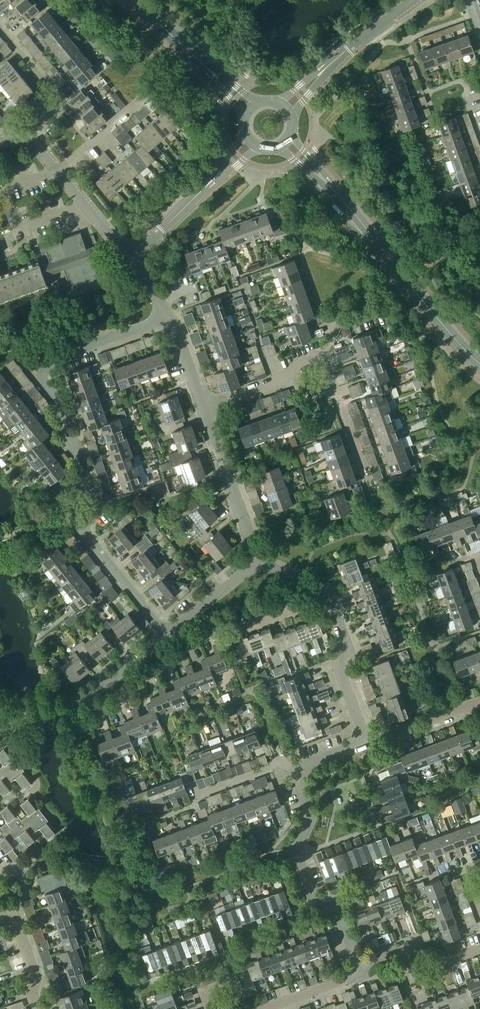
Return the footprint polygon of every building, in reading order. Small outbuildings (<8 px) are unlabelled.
[(1,5),(1,4),(0,4),(0,12),(8,5),(7,4),(9,2),(14,7),(22,0),(7,0),(1,5)] [(20,14),(35,1),(37,0),(22,0),(14,7),(20,14)] [(41,9),(35,1),(20,14),(13,19),(13,18),(8,22),(12,26),(20,20),(19,18),(21,16),(26,22),(41,9)] [(31,23),(38,31),(53,18),(47,10),(31,23)] [(60,25),(53,18),(38,31),(44,38),(60,25)] [(44,38),(51,46),(66,33),(60,25),(44,38)] [(73,41),(66,33),(51,46),(57,54),(73,41)] [(468,34),(455,39),(461,56),(474,51),(468,34)] [(455,39),(444,43),(450,60),(461,56),(455,39)] [(57,54),(63,61),(79,48),(73,41),(57,54)] [(444,43),(432,47),(438,64),(450,60),(444,43)] [(438,64),(432,47),(419,52),(426,69),(438,64)] [(85,56),(79,48),(63,61),(70,69),(85,56)] [(119,56),(115,52),(110,56),(114,61),(119,56)] [(70,69),(76,77),(92,64),(85,56),(70,69)] [(14,68),(8,60),(0,66),(0,80),(14,68)] [(92,64),(76,77),(83,84),(98,72),(92,64)] [(399,64),(382,71),(386,83),(403,77),(399,64)] [(414,81),(419,79),(413,65),(408,66),(414,81)] [(5,88),(21,75),(14,68),(0,80),(0,90),(1,92),(5,88)] [(5,88),(12,96),(27,83),(21,75),(5,88)] [(403,77),(386,83),(390,95),(407,89),(403,77)] [(34,91),(27,83),(12,96),(18,104),(34,91)] [(68,102),(74,109),(74,110),(94,94),(95,93),(92,89),(87,93),(84,89),(68,102)] [(407,89),(390,95),(394,107),(412,101),(407,89)] [(74,110),(74,109),(68,115),(71,118),(75,115),(74,114),(76,112),(80,117),(99,101),(94,94),(74,110)] [(80,117),(86,124),(102,111),(105,108),(99,101),(80,117)] [(412,101),(394,107),(399,119),(416,113),(412,101)] [(166,110),(158,116),(171,132),(179,125),(166,110)] [(108,118),(102,111),(86,124),(80,129),(83,132),(87,129),(86,128),(88,126),(92,131),(108,118)] [(416,113),(399,119),(403,131),(420,124),(416,113)] [(6,114),(0,119),(0,124),(8,118),(6,114)] [(164,138),(171,132),(158,116),(151,123),(164,138)] [(455,117),(438,123),(442,135),(460,129),(455,117)] [(164,138),(151,123),(143,129),(156,144),(164,138)] [(115,137),(124,129),(121,125),(111,132),(115,137)] [(115,137),(119,142),(128,134),(124,129),(115,137)] [(159,148),(156,144),(143,129),(135,135),(142,144),(152,155),(159,148)] [(460,129),(442,135),(447,147),(464,141),(460,129)] [(132,139),(128,134),(119,142),(123,146),(132,139)] [(414,136),(417,143),(424,141),(421,134),(414,136)] [(447,147),(451,159),(468,153),(464,141),(447,147)] [(142,144),(134,150),(147,165),(155,159),(152,155),(142,144)] [(147,165),(134,150),(127,156),(140,172),(147,165)] [(112,161),(105,151),(100,155),(108,164),(112,161)] [(451,159),(455,171),(472,165),(468,153),(451,159)] [(108,164),(100,155),(95,159),(103,168),(108,164)] [(127,156),(119,163),(132,178),(140,172),(127,156)] [(119,163),(111,169),(124,184),(132,178),(119,163)] [(97,173),(89,164),(84,168),(92,177),(97,173)] [(455,171),(460,183),(477,176),(472,165),(455,171)] [(84,168),(80,172),(87,181),(92,177),(84,168)] [(111,169),(104,175),(117,191),(124,184),(111,169)] [(109,197),(117,191),(104,175),(96,182),(109,197)] [(464,195),(479,189),(479,185),(477,176),(460,183),(464,195)] [(464,195),(468,207),(479,203),(479,189),(464,195)] [(438,201),(441,200),(444,199),(440,190),(439,191),(435,192),(438,201)] [(257,215),(264,235),(273,231),(266,212),(260,214),(259,211),(256,213),(257,216),(257,215)] [(246,216),(247,219),(254,238),(264,235),(257,215),(257,216),(251,218),(250,215),(246,216)] [(237,220),(238,222),(245,241),(254,238),(247,219),(241,221),(240,218),(237,220)] [(245,241),(238,222),(232,224),(231,222),(228,223),(229,226),(235,245),(237,249),(246,246),(245,241)] [(279,224),(272,226),(275,236),(282,234),(279,224)] [(218,226),(223,239),(226,248),(235,245),(229,226),(223,228),(222,225),(218,226)] [(63,266),(64,270),(73,296),(108,284),(107,282),(110,281),(98,248),(88,252),(81,231),(42,244),(40,249),(41,253),(46,251),(49,261),(52,270),(63,266)] [(212,240),(213,243),(214,243),(220,262),(230,258),(226,248),(223,239),(217,242),(216,239),(212,240)] [(203,243),(204,246),(211,265),(220,262),(214,243),(213,243),(208,245),(207,242),(203,243)] [(194,247),(195,250),(202,269),(203,272),(212,269),(211,265),(204,246),(198,248),(197,246),(194,247)] [(185,253),(189,263),(192,272),(202,269),(195,250),(189,252),(188,249),(184,250),(185,253)] [(275,266),(278,276),(297,269),(295,263),(298,262),(297,259),(294,260),(294,259),(275,266)] [(44,276),(64,270),(63,266),(52,270),(49,261),(44,263),(46,269),(42,270),(39,261),(0,275),(0,304),(48,286),(44,276)] [(189,263),(183,265),(187,276),(193,274),(192,272),(189,263)] [(187,276),(183,265),(177,267),(181,278),(187,276)] [(278,276),(282,285),(301,278),(299,272),(301,271),(300,268),(297,269),(278,276)] [(282,285),(285,295),(304,288),(302,282),(305,281),(304,277),(301,278),(282,285)] [(285,295),(288,304),(308,297),(307,297),(305,291),(308,290),(307,287),(304,288),(285,295)] [(212,296),(209,290),(201,293),(203,299),(212,296)] [(291,310),(292,314),(311,307),(311,306),(309,301),(312,300),(310,296),(307,297),(308,297),(288,304),(283,306),(286,312),(291,310)] [(204,302),(200,304),(202,310),(200,311),(201,315),(204,314),(204,313),(223,307),(219,297),(204,302)] [(314,305),(311,306),(311,307),(292,314),(295,323),(308,318),(308,319),(314,316),(312,310),(315,309),(314,305)] [(204,324),(207,323),(226,316),(223,307),(204,313),(204,314),(206,319),(203,320),(204,324)] [(187,327),(188,326),(197,323),(193,312),(183,315),(187,327)] [(230,325),(226,316),(207,323),(209,329),(206,330),(208,333),(210,332),(230,325)] [(309,322),(308,319),(308,318),(295,323),(286,326),(289,336),(308,329),(306,323),(309,322)] [(211,343),(214,342),(233,335),(230,325),(210,332),(213,338),(210,339),(211,343)] [(311,328),(308,329),(289,336),(293,345),(312,339),(309,332),(312,331),(311,328)] [(353,338),(356,348),(375,341),(384,338),(380,328),(372,331),(353,338)] [(194,345),(203,342),(199,330),(190,333),(194,345)] [(236,344),(233,335),(214,342),(216,348),(213,349),(214,352),(217,351),(236,344)] [(152,345),(149,337),(148,336),(142,338),(146,348),(152,345)] [(379,350),(375,341),(356,348),(360,357),(379,350)] [(277,353),(276,351),(273,342),(267,344),(271,355),(277,353)] [(133,352),(130,343),(124,345),(127,354),(133,352)] [(218,361),(221,360),(240,353),(236,344),(217,351),(219,357),(216,358),(218,361)] [(267,344),(264,345),(261,346),(265,357),(271,355),(267,344)] [(334,349),(337,355),(348,351),(346,345),(334,349)] [(114,359),(111,350),(111,349),(105,351),(108,361),(114,359)] [(196,352),(200,364),(210,360),(206,349),(196,352)] [(382,360),(379,350),(360,357),(363,367),(382,360)] [(101,364),(108,361),(105,351),(98,354),(101,364)] [(161,351),(152,355),(159,374),(168,370),(161,351)] [(350,357),(348,351),(337,355),(339,361),(350,357)] [(243,363),(240,353),(221,360),(223,366),(220,367),(221,371),(233,366),(234,367),(243,363)] [(159,374),(152,355),(142,358),(149,377),(159,374)] [(142,358),(133,361),(140,381),(149,377),(142,358)] [(252,370),(263,366),(261,360),(250,364),(252,370)] [(363,367),(366,376),(386,369),(382,360),(363,367)] [(124,365),(131,384),(140,381),(133,361),(124,365)] [(341,368),(343,374),(355,370),(352,364),(341,368)] [(131,384),(124,365),(114,368),(121,387),(131,384)] [(69,383),(72,382),(91,375),(88,366),(68,372),(71,379),(68,380),(69,383)] [(214,373),(218,383),(237,376),(234,367),(233,366),(221,371),(214,373)] [(254,376),(266,372),(263,366),(252,370),(254,376)] [(205,377),(214,373),(212,367),(203,370),(205,377)] [(386,369),(366,376),(370,385),(389,378),(394,377),(390,367),(386,369)] [(345,379),(357,375),(355,370),(343,374),(345,379)] [(110,386),(115,384),(111,373),(106,374),(108,380),(110,385),(110,386)] [(73,393),(75,392),(75,391),(94,385),(91,375),(72,382),(74,388),(71,389),(73,393)] [(240,385),(237,376),(218,383),(221,392),(240,385)] [(392,388),(389,378),(370,385),(373,395),(384,391),(390,389),(392,388)] [(12,387),(6,379),(0,383),(0,396),(12,387)] [(348,387),(350,392),(361,388),(359,383),(348,387)] [(98,394),(94,385),(75,391),(75,392),(77,398),(75,399),(76,402),(79,401),(98,394)] [(2,407),(18,395),(12,387),(0,396),(0,405),(2,407)] [(363,394),(361,388),(350,392),(352,398),(363,394)] [(384,391),(373,395),(365,397),(368,407),(387,400),(393,398),(390,389),(384,391)] [(117,404),(122,403),(118,391),(113,393),(117,404)] [(158,402),(161,412),(180,405),(177,395),(167,399),(165,393),(152,398),(154,403),(158,402)] [(79,411),(82,410),(101,403),(98,394),(79,401),(81,407),(78,408),(79,411)] [(2,407),(8,415),(24,402),(18,395),(2,407)] [(391,410),(387,400),(368,407),(371,417),(391,410)] [(3,419),(10,427),(30,410),(24,402),(3,419)] [(104,413),(101,403),(82,410),(84,416),(81,417),(83,421),(85,420),(104,413)] [(184,415),(180,405),(161,412),(165,421),(161,423),(163,428),(176,424),(174,418),(184,415)] [(295,407),(285,410),(292,429),(302,426),(295,407)] [(427,415),(425,409),(418,412),(420,418),(427,415)] [(37,418),(30,410),(10,427),(16,435),(21,431),(21,430),(37,418)] [(292,429),(285,410),(276,413),(283,433),(292,429)] [(391,410),(371,417),(375,426),(394,419),(391,410)] [(89,429),(101,425),(108,422),(104,413),(85,420),(87,426),(85,427),(86,430),(89,429)] [(276,413),(267,417),(274,436),(283,433),(276,413)] [(274,436),(267,417),(257,420),(264,439),(274,436)] [(21,430),(21,431),(27,438),(43,426),(37,418),(21,430)] [(120,418),(108,422),(101,425),(104,434),(123,427),(120,418)] [(394,419),(375,426),(378,435),(397,428),(394,419)] [(257,420),(248,424),(255,443),(264,439),(257,420)] [(172,432),(176,441),(195,435),(191,424),(178,429),(176,424),(163,428),(165,434),(172,432)] [(255,443),(248,424),(238,427),(245,446),(255,443)] [(49,434),(43,426),(27,438),(22,442),(29,450),(41,440),(49,434)] [(104,434),(107,444),(126,437),(123,427),(104,434)] [(378,435),(382,445),(401,438),(397,428),(378,435)] [(433,428),(427,430),(429,436),(436,434),(433,428)] [(320,440),(324,450),(343,443),(339,433),(320,440)] [(198,444),(195,435),(176,441),(179,450),(168,454),(170,460),(183,455),(182,450),(198,444)] [(130,446),(126,437),(107,444),(111,453),(130,446)] [(382,445),(385,454),(404,447),(401,438),(382,445)] [(25,452),(32,460),(48,448),(41,440),(29,450),(25,452)] [(346,452),(343,443),(324,450),(327,459),(346,452)] [(111,453),(114,463),(133,456),(130,446),(111,453)] [(407,456),(404,447),(385,454),(388,463),(407,456)] [(54,455),(48,448),(32,460),(38,468),(54,455)] [(327,470),(330,468),(349,462),(346,452),(327,459),(329,465),(326,466),(327,470)] [(38,468),(44,476),(60,463),(54,455),(38,468)] [(180,463),(183,473),(202,466),(199,456),(185,461),(183,455),(170,460),(172,466),(180,463)] [(136,465),(133,456),(114,463),(117,472),(136,465)] [(411,466),(407,456),(388,463),(392,473),(411,466)] [(353,471),(349,462),(330,468),(334,478),(353,471)] [(66,471),(60,463),(44,476),(51,484),(66,471)] [(117,472),(121,481),(140,474),(136,465),(117,472)] [(206,476),(202,466),(183,473),(187,482),(176,486),(178,492),(191,487),(189,481),(206,476)] [(263,482),(282,475),(279,466),(260,473),(263,482)] [(356,481),(353,471),(334,478),(337,487),(339,487),(341,492),(341,493),(343,492),(352,489),(350,483),(356,481)] [(143,484),(140,474),(121,481),(124,491),(143,484)] [(263,482),(267,492),(286,485),(282,475),(263,482)] [(267,492),(270,501),(289,494),(286,485),(267,492)] [(294,492),(289,494),(270,501),(274,511),(293,504),(298,502),(294,492)] [(324,499),(328,508),(347,501),(343,492),(341,493),(341,492),(324,499)] [(300,505),(311,501),(309,495),(298,499),(300,505)] [(195,521),(211,508),(205,500),(189,513),(195,521)] [(350,511),(347,501),(328,508),(331,518),(350,511)] [(179,518),(190,510),(186,505),(175,514),(179,518)] [(193,536),(196,541),(207,532),(204,527),(218,516),(211,508),(195,521),(196,522),(192,524),(198,532),(193,536)] [(459,518),(465,534),(469,543),(473,541),(470,532),(476,530),(472,518),(468,508),(465,509),(464,509),(464,510),(466,516),(459,518)] [(108,538),(115,546),(131,533),(124,525),(133,518),(129,513),(118,522),(122,527),(108,538)] [(458,536),(465,534),(459,518),(448,522),(454,538),(457,547),(462,545),(458,536)] [(447,541),(454,538),(448,522),(437,527),(439,532),(443,542),(446,551),(451,550),(447,541)] [(425,531),(431,546),(435,555),(439,554),(436,545),(443,542),(439,532),(437,527),(425,531)] [(211,537),(207,532),(196,541),(200,546),(203,543),(210,551),(225,538),(219,530),(211,537)] [(420,551),(431,546),(425,531),(414,535),(420,551)] [(135,543),(138,548),(149,539),(146,534),(137,541),(131,533),(115,546),(121,554),(135,543)] [(225,538),(210,551),(216,559),(232,546),(225,538)] [(131,561),(137,569),(153,556),(147,548),(153,544),(149,539),(138,548),(142,552),(131,561)] [(42,561),(58,548),(52,540),(36,553),(42,561)] [(42,561),(49,568),(65,556),(58,548),(42,561)] [(71,563),(65,556),(49,568),(55,576),(71,563)] [(155,568),(159,573),(170,564),(166,559),(160,564),(153,556),(137,569),(144,577),(155,568)] [(360,569),(369,566),(367,561),(358,564),(355,557),(337,564),(340,571),(342,570),(344,574),(344,575),(360,569)] [(222,570),(215,560),(213,559),(208,563),(217,574),(222,570)] [(435,564),(434,560),(422,564),(424,569),(435,564)] [(20,571),(25,566),(21,562),(16,567),(20,571)] [(55,576),(61,584),(77,571),(71,563),(55,576)] [(149,588),(155,597),(171,584),(164,576),(173,569),(170,564),(159,573),(162,577),(149,588)] [(437,573),(441,585),(456,579),(452,567),(437,573)] [(344,574),(341,575),(344,582),(346,582),(348,586),(358,582),(364,580),(360,569),(344,575),(344,574)] [(61,584),(67,592),(83,579),(77,571),(61,584)] [(101,585),(109,579),(105,574),(97,581),(101,585)] [(425,585),(422,575),(416,578),(419,588),(425,585)] [(362,594),(378,588),(374,576),(364,580),(358,582),(361,589),(352,592),(354,597),(362,594)] [(74,599),(89,587),(83,579),(67,592),(74,599)] [(441,585),(445,596),(461,590),(456,579),(441,585)] [(175,594),(179,598),(190,589),(186,585),(177,592),(171,584),(155,597),(161,605),(175,594)] [(104,599),(115,590),(111,585),(100,594),(104,599)] [(74,599),(69,603),(77,614),(84,608),(82,606),(96,595),(89,587),(74,599)] [(366,605),(382,599),(378,588),(362,594),(365,600),(356,603),(358,608),(366,605)] [(108,604),(119,595),(115,590),(104,599),(108,604)] [(445,596),(449,607),(465,602),(461,590),(445,596)] [(370,616),(386,610),(382,599),(366,605),(369,612),(360,615),(362,619),(371,616),(370,616)] [(449,607),(453,619),(469,613),(465,602),(449,607)] [(390,622),(386,610),(370,616),(371,616),(373,623),(365,626),(366,631),(375,628),(375,627),(390,622)] [(75,612),(64,621),(68,625),(78,616),(75,612)] [(128,613),(120,619),(133,635),(141,629),(128,613)] [(473,624),(469,613),(453,619),(457,630),(473,624)] [(103,623),(111,634),(116,631),(125,642),(133,635),(120,619),(117,616),(109,622),(107,620),(103,623)] [(317,618),(306,622),(311,638),(315,647),(319,646),(316,636),(323,634),(317,618)] [(306,622),(294,627),(300,642),(304,652),(308,650),(305,640),(311,638),(306,622)] [(370,642),(379,639),(394,633),(390,622),(375,627),(375,628),(377,634),(369,637),(370,642)] [(93,637),(105,653),(113,646),(107,638),(111,634),(103,623),(98,627),(100,631),(93,637)] [(268,646),(275,643),(272,635),(269,627),(258,632),(264,647),(263,647),(267,657),(272,655),(268,646)] [(293,645),(300,642),(294,627),(283,631),(289,646),(293,656),(297,654),(293,645)] [(282,649),(289,646),(283,631),(272,635),(275,643),(281,660),(286,658),(282,649)] [(257,650),(263,647),(264,647),(258,632),(247,636),(252,651),(252,652),(256,661),(260,659),(257,650)] [(399,644),(394,633),(379,639),(383,650),(399,644)] [(252,651),(247,636),(235,640),(237,646),(232,649),(237,662),(247,658),(246,654),(252,652),(252,651)] [(97,659),(105,653),(93,637),(85,643),(82,640),(77,644),(86,654),(91,651),(97,659)] [(206,657),(206,659),(207,659),(213,675),(229,669),(219,643),(213,646),(216,653),(206,657)] [(67,657),(69,660),(82,676),(90,669),(81,658),(86,654),(77,644),(73,647),(75,650),(67,657)] [(479,668),(479,664),(476,652),(464,656),(470,672),(479,668)] [(319,655),(321,662),(328,660),(325,653),(319,655)] [(459,676),(470,672),(464,656),(453,661),(459,676)] [(74,682),(82,676),(69,660),(62,666),(54,657),(50,661),(62,677),(67,673),(74,682)] [(204,668),(194,672),(201,690),(217,684),(213,675),(207,659),(206,659),(201,661),(204,668)] [(373,665),(377,676),(393,670),(388,659),(373,665)] [(178,678),(179,679),(185,696),(186,696),(201,690),(194,672),(191,664),(185,667),(188,674),(178,678)] [(397,682),(393,670),(377,676),(381,687),(397,682)] [(284,693),(289,691),(305,685),(304,685),(302,679),(310,676),(308,671),(287,679),(285,680),(283,676),(278,678),(284,693)] [(364,686),(370,684),(367,675),(360,677),(364,686)] [(189,704),(186,696),(185,696),(179,679),(173,681),(176,688),(166,692),(173,710),(189,704)] [(313,682),(304,685),(305,685),(289,691),(293,703),(309,697),(309,696),(306,690),(314,687),(313,682)] [(401,693),(397,682),(381,687),(384,694),(375,697),(377,702),(385,699),(401,693)] [(150,698),(152,702),(158,716),(173,710),(166,692),(164,684),(157,687),(160,694),(150,698)] [(471,697),(478,694),(475,687),(469,690),(471,697)] [(317,693),(309,696),(309,697),(293,703),(297,714),(313,708),(310,701),(319,698),(317,693)] [(405,704),(401,693),(385,699),(389,710),(405,704)] [(149,712),(140,716),(147,734),(162,728),(158,716),(152,702),(146,705),(149,712)] [(409,716),(405,704),(389,710),(392,717),(384,720),(385,724),(409,716)] [(321,705),(313,708),(297,714),(302,725),(317,719),(315,712),(323,709),(321,705)] [(124,722),(125,724),(131,740),(131,739),(147,734),(140,716),(137,708),(131,710),(134,718),(124,722)] [(325,716),(317,719),(302,725),(299,726),(302,733),(304,732),(306,737),(322,731),(319,724),(327,721),(325,716)] [(122,734),(113,737),(112,738),(119,756),(135,750),(131,739),(131,740),(125,724),(119,726),(122,734)] [(331,734),(337,732),(342,729),(340,724),(329,728),(331,734)] [(451,754),(463,750),(457,734),(456,734),(453,725),(449,727),(452,736),(445,738),(451,754)] [(440,758),(451,754),(445,738),(442,729),(437,731),(441,740),(434,742),(440,758)] [(104,762),(119,756),(112,738),(113,737),(110,730),(104,732),(107,740),(97,743),(104,762)] [(255,730),(244,734),(249,750),(261,746),(255,730)] [(457,734),(463,750),(473,746),(475,750),(479,748),(479,742),(476,731),(469,733),(468,730),(457,734)] [(423,747),(429,762),(440,758),(434,742),(434,743),(431,733),(426,735),(430,744),(423,747)] [(244,734),(232,738),(238,754),(249,750),(244,734)] [(227,758),(238,754),(232,738),(221,742),(227,758)] [(428,762),(429,762),(423,747),(419,738),(415,739),(418,748),(412,751),(417,766),(418,766),(419,769),(430,765),(428,762)] [(221,742),(210,747),(216,762),(227,758),(221,742)] [(417,766),(412,751),(411,751),(408,742),(404,743),(407,752),(400,755),(402,760),(395,763),(399,773),(417,766)] [(3,776),(19,764),(5,746),(0,751),(0,757),(5,763),(0,767),(0,772),(3,776)] [(210,747),(199,751),(204,767),(216,762),(210,747)] [(192,768),(186,771),(190,782),(196,780),(193,771),(204,767),(199,751),(187,755),(192,768)] [(376,793),(384,789),(400,783),(396,774),(399,773),(395,763),(387,766),(391,776),(381,779),(383,785),(374,788),(376,793)] [(16,777),(24,788),(33,781),(19,764),(3,776),(8,783),(16,777)] [(184,784),(190,782),(186,771),(180,773),(181,777),(170,781),(176,796),(182,794),(185,802),(190,800),(184,784)] [(3,795),(12,788),(8,783),(3,776),(0,772),(0,791),(3,795)] [(142,809),(153,805),(147,789),(148,789),(144,780),(139,781),(143,791),(136,793),(142,809)] [(270,791),(264,794),(270,809),(281,805),(275,789),(275,790),(272,780),(267,782),(270,791)] [(170,781),(159,785),(164,801),(165,801),(171,798),(174,806),(179,804),(176,796),(170,781)] [(380,802),(388,799),(403,793),(400,783),(384,789),(386,794),(378,797),(380,802)] [(130,813),(142,809),(136,793),(133,784),(128,786),(132,795),(125,797),(130,813)] [(159,785),(148,789),(147,789),(153,805),(160,802),(163,810),(168,809),(165,801),(164,801),(159,785)] [(477,786),(471,789),(474,796),(479,794),(477,786)] [(383,812),(391,809),(391,808),(407,803),(403,793),(388,799),(390,804),(381,807),(383,812)] [(264,794),(253,798),(258,813),(270,809),(264,794)] [(27,826),(43,814),(29,796),(21,803),(29,813),(21,819),(22,821),(27,826)] [(461,797),(451,801),(456,814),(466,810),(461,797)] [(253,798),(241,802),(247,818),(258,813),(253,798)] [(230,806),(236,822),(247,818),(241,802),(230,806)] [(2,828),(6,833),(22,821),(21,819),(9,803),(0,810),(8,820),(1,826),(2,828)] [(411,812),(407,803),(391,808),(391,809),(393,813),(385,816),(387,821),(411,812)] [(236,822),(230,806),(219,810),(225,826),(226,825),(229,832),(238,828),(236,822)] [(213,830),(214,830),(225,826),(219,810),(207,815),(209,819),(209,818),(213,830)] [(43,814),(27,826),(32,833),(40,827),(48,838),(57,831),(43,814)] [(175,831),(181,847),(192,842),(187,827),(186,827),(184,819),(183,819),(183,818),(179,819),(182,828),(175,831)] [(209,819),(198,823),(204,838),(215,834),(214,830),(213,830),(209,818),(209,819)] [(27,845),(35,839),(36,838),(32,833),(27,826),(22,821),(6,833),(12,840),(19,834),(27,845)] [(471,824),(477,839),(479,847),(479,821),(471,824)] [(187,827),(192,842),(204,838),(198,823),(187,827)] [(470,842),(477,839),(471,824),(460,828),(466,844),(466,843),(469,853),(474,851),(470,842)] [(281,837),(286,829),(282,826),(278,831),(281,837)] [(6,833),(2,828),(0,829),(0,844),(14,861),(19,857),(12,848),(15,845),(12,840),(6,833)] [(459,846),(466,844),(460,828),(449,832),(455,848),(458,857),(463,855),(459,846)] [(373,831),(376,839),(382,855),(391,851),(392,851),(389,845),(390,845),(386,835),(381,837),(378,829),(373,831)] [(164,835),(170,851),(181,847),(175,831),(164,835)] [(363,834),(366,843),(367,843),(373,858),(382,855),(376,839),(371,841),(368,832),(363,834)] [(392,851),(391,851),(395,861),(407,857),(401,841),(397,832),(393,834),(396,843),(390,845),(389,845),(392,851)] [(448,850),(455,848),(449,832),(437,836),(443,852),(444,852),(447,861),(451,859),(448,850)] [(158,855),(170,851),(164,835),(153,839),(151,835),(146,837),(149,843),(153,841),(158,855)] [(354,838),(357,846),(363,862),(373,858),(367,843),(366,843),(362,844),(359,836),(354,838)] [(426,840),(432,856),(436,865),(440,863),(437,854),(443,852),(437,836),(426,840)] [(415,845),(412,837),(401,841),(407,857),(411,855),(412,859),(418,857),(419,860),(420,860),(417,852),(418,852),(415,845)] [(245,847),(242,838),(231,842),(234,851),(245,847)] [(344,842),(347,850),(348,850),(353,865),(363,862),(357,846),(352,848),(349,840),(344,842)] [(426,840),(415,845),(418,852),(417,852),(420,860),(421,860),(424,869),(429,868),(425,858),(432,856),(426,840)] [(335,845),(338,853),(344,869),(353,865),(348,850),(347,850),(343,852),(339,843),(335,845)] [(325,848),(328,857),(329,857),(334,872),(344,869),(338,853),(333,855),(330,847),(325,848)] [(325,876),(334,872),(329,857),(328,857),(323,859),(320,850),(316,852),(325,876)] [(429,868),(424,869),(425,870),(426,873),(427,875),(433,873),(431,867),(429,868)] [(44,889),(50,905),(65,899),(61,888),(67,886),(66,885),(71,883),(69,879),(65,881),(61,869),(38,878),(42,890),(44,889)] [(462,876),(454,880),(460,892),(467,888),(462,876)] [(425,885),(428,896),(444,890),(440,878),(424,884),(423,880),(416,883),(418,888),(425,885)] [(30,881),(25,882),(29,897),(34,896),(30,881)] [(395,897),(388,899),(394,915),(405,911),(396,885),(391,887),(395,897)] [(283,889),(274,893),(279,908),(280,908),(284,906),(288,915),(292,913),(283,889)] [(382,919),(394,915),(388,899),(385,890),(380,891),(383,901),(377,903),(382,919)] [(448,901),(444,890),(428,896),(433,907),(448,901)] [(211,902),(219,899),(216,891),(208,894),(211,902)] [(283,917),(280,908),(279,908),(274,893),(264,896),(270,912),(275,910),(278,918),(283,917)] [(371,923),(382,919),(377,903),(373,894),(369,896),(372,905),(366,907),(365,908),(371,923)] [(264,896),(255,900),(260,915),(265,914),(268,922),(273,920),(270,912),(264,896)] [(367,925),(371,923),(365,908),(366,907),(362,898),(357,900),(361,909),(354,912),(361,930),(368,927),(367,925)] [(50,905),(54,916),(69,910),(65,899),(50,905)] [(255,900),(245,903),(251,919),(256,917),(259,925),(264,924),(260,915),(255,900)] [(433,907),(437,918),(452,912),(448,901),(433,907)] [(245,903),(235,907),(241,923),(241,922),(246,921),(249,929),(254,927),(251,919),(245,903)] [(245,931),(241,922),(241,923),(235,907),(226,910),(232,926),(237,924),(240,933),(245,931)] [(54,916),(58,927),(73,922),(78,920),(73,909),(69,910),(54,916)] [(235,934),(232,926),(226,910),(216,914),(222,930),(227,928),(230,936),(235,934)] [(437,918),(441,930),(457,924),(452,912),(437,918)] [(77,933),(73,922),(58,927),(62,938),(77,933)] [(461,935),(457,924),(441,930),(445,941),(461,935)] [(210,929),(200,933),(206,948),(211,946),(214,955),(224,951),(220,940),(214,942),(210,929)] [(62,938),(66,950),(76,946),(82,944),(91,941),(87,930),(77,933),(62,938)] [(389,933),(392,940),(397,938),(395,931),(389,933)] [(200,933),(190,936),(196,952),(201,950),(204,958),(209,957),(206,948),(200,933)] [(391,942),(388,933),(382,935),(386,944),(391,942)] [(326,934),(314,938),(320,954),(332,950),(326,934)] [(190,936),(181,940),(187,955),(192,954),(195,962),(199,960),(196,952),(190,936)] [(288,938),(291,947),(292,946),(297,962),(309,958),(303,942),(296,945),(293,936),(288,938)] [(380,946),(376,937),(371,939),(375,948),(380,946)] [(314,938),(303,942),(309,958),(320,954),(314,938)] [(181,940),(171,943),(177,959),(182,957),(185,965),(190,964),(187,955),(181,940)] [(286,966),(297,962),(292,946),(291,947),(285,949),(282,941),(277,942),(280,951),(286,966)] [(171,943),(162,947),(167,963),(168,962),(172,961),(176,969),(180,967),(177,959),(171,943)] [(60,952),(64,963),(80,957),(86,955),(82,944),(76,946),(66,950),(60,952)] [(275,970),(286,966),(280,951),(274,953),(271,945),(266,947),(269,955),(275,970)] [(162,947),(152,951),(158,966),(163,964),(166,973),(171,971),(168,962),(167,963),(162,947)] [(255,951),(258,959),(264,975),(275,970),(269,955),(262,957),(259,949),(255,951)] [(161,974),(158,966),(152,951),(142,954),(148,970),(153,968),(157,976),(161,974)] [(64,963),(68,974),(84,969),(80,957),(64,963)] [(258,959),(246,963),(249,969),(251,975),(252,979),(264,975),(258,959)] [(84,969),(68,974),(72,986),(88,980),(88,979),(92,978),(89,967),(84,969)] [(251,975),(249,969),(238,973),(240,979),(251,975)] [(468,986),(469,986),(472,996),(473,996),(479,993),(479,982),(478,976),(471,979),(468,970),(463,972),(468,986)] [(242,985),(253,981),(252,979),(251,975),(240,979),(242,985)] [(308,987),(304,978),(298,980),(301,990),(308,987)] [(244,990),(255,986),(253,981),(242,985),(244,990)] [(380,1007),(391,1003),(386,987),(379,990),(376,981),(371,983),(374,992),(374,991),(380,1007)] [(278,987),(282,996),(293,991),(289,983),(278,987)] [(397,983),(386,987),(391,1003),(403,999),(397,983)] [(154,993),(158,1003),(174,997),(172,992),(180,989),(178,984),(154,993)] [(244,990),(246,996),(257,992),(255,986),(244,990)] [(374,992),(368,994),(365,986),(360,987),(363,996),(368,1008),(375,1008),(380,1007),(374,991),(374,992)] [(473,996),(472,996),(469,986),(468,986),(457,990),(463,1006),(464,1008),(469,1008),(468,1004),(475,1001),(473,996)] [(87,1005),(81,989),(55,998),(58,1005),(65,1002),(68,1008),(75,1008),(87,1005)] [(363,996),(356,998),(353,990),(349,992),(355,1008),(368,1008),(363,996)] [(463,1006),(457,990),(446,994),(452,1008),(457,1008),(456,1008),(463,1006)] [(174,997),(158,1003),(160,1008),(171,1008),(177,1007),(177,1006),(175,1002),(184,999),(182,994),(174,997)] [(446,994),(435,998),(439,1008),(452,1008),(446,994)] [(435,998),(423,1003),(426,1008),(439,1008),(435,998)]
